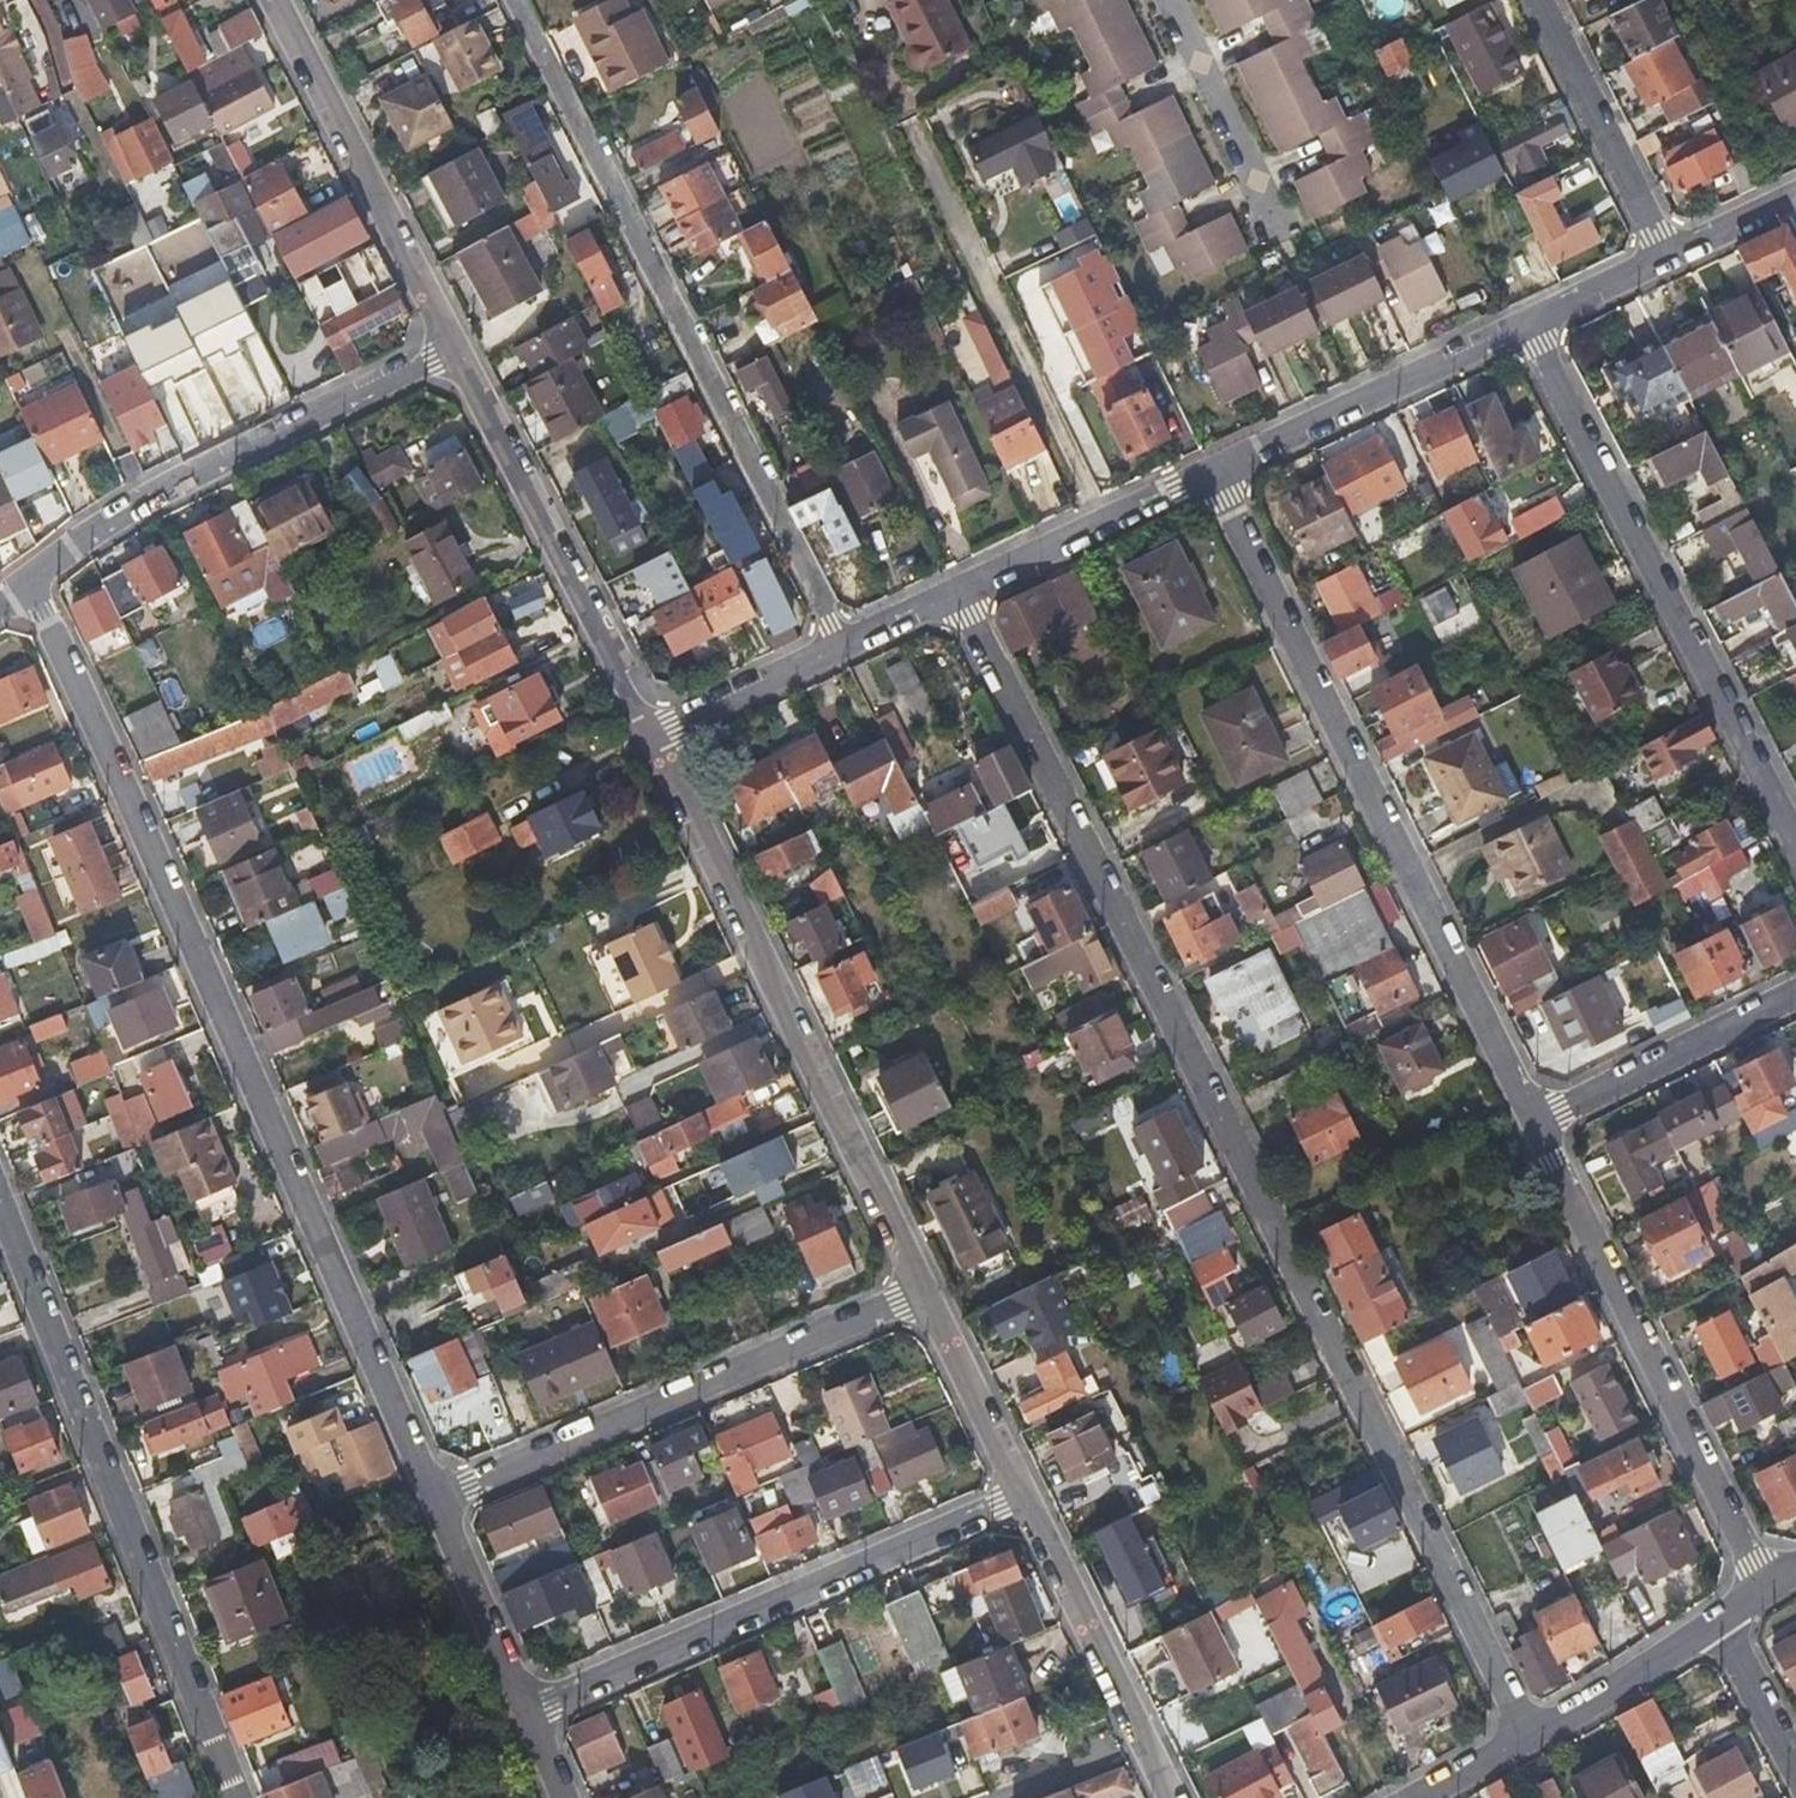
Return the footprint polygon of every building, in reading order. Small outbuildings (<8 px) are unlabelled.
[(17,114),(43,101),(31,78),(34,76),(19,48),(22,46),(16,33),(11,36),(3,19),(10,15),(4,2),(7,0),(0,0),(0,78),(17,114)] [(92,5),(104,28),(117,22),(126,39),(144,31),(140,18),(137,11),(132,0),(90,0),(92,5)] [(182,9),(177,0),(173,0),(167,3),(165,0),(151,0),(161,20),(182,9)] [(378,1),(390,25),(401,20),(415,45),(441,31),(432,14),(447,5),(445,0),(379,0),(378,1)] [(640,9),(631,14),(623,0),(609,0),(579,15),(603,64),(597,67),(610,92),(667,62),(640,9)] [(728,0),(706,0),(711,9),(728,0)] [(898,24),(905,21),(917,44),(910,47),(908,57),(911,64),(917,68),(923,70),(930,70),(970,48),(945,0),(901,0),(889,6),(898,24)] [(1038,13),(1046,10),(1057,33),(1069,28),(1089,69),(1078,75),(1089,99),(1081,103),(1096,133),(1104,130),(1115,153),(1127,148),(1147,189),(1136,194),(1148,217),(1138,222),(1153,251),(1162,248),(1173,271),(1186,265),(1192,276),(1245,251),(1229,215),(1189,233),(1176,204),(1214,186),(1172,98),(1133,115),(1119,85),(1157,67),(1124,0),(1031,0),(1038,13)] [(1313,219),(1365,194),(1359,181),(1374,174),(1363,152),(1377,145),(1363,115),(1348,122),(1338,101),(1325,107),(1305,64),(1317,57),(1306,34),(1320,27),(1307,0),(1297,0),(1291,3),(1290,0),(1208,0),(1225,34),(1262,17),(1277,47),(1240,64),(1281,153),(1319,136),(1333,166),(1295,183),(1313,219)] [(1614,13),(1635,57),(1645,52),(1681,34),(1670,13),(1664,0),(1641,0),(1614,13)] [(1522,75),(1487,5),(1451,24),(1488,94),(1522,75)] [(194,32),(182,9),(161,20),(176,48),(187,70),(207,60),(205,55),(209,53),(198,30),(194,32)] [(243,45),(265,33),(253,12),(211,34),(222,56),(243,45)] [(483,38),(474,19),(458,27),(437,38),(464,92),(495,76),(477,41),(483,38)] [(905,21),(898,24),(910,47),(917,44),(905,21)] [(1429,22),(1401,36),(1408,50),(1436,36),(1434,32),(1429,22)] [(84,102),(110,93),(89,31),(62,40),(84,102)] [(1401,36),(1374,49),(1381,64),(1394,57),(1403,75),(1414,98),(1428,92),(1408,50),(1401,36)] [(477,41),(495,76),(500,73),(483,38),(477,41)] [(243,45),(222,56),(189,74),(195,85),(214,122),(217,128),(221,136),(276,106),(243,45)] [(1664,100),(1674,121),(1714,102),(1703,80),(1688,88),(1678,67),(1683,65),(1672,45),(1648,57),(1645,52),(1635,57),(1630,60),(1643,85),(1648,83),(1659,102),(1664,100)] [(1756,72),(1786,131),(1795,126),(1795,53),(1756,72)] [(1381,64),(1390,81),(1403,75),(1394,57),(1381,64)] [(454,126),(430,79),(385,102),(410,149),(454,126)] [(1653,106),(1659,102),(1648,83),(1643,85),(1653,106)] [(214,122),(195,85),(157,105),(177,140),(214,122)] [(719,130),(697,87),(676,98),(689,123),(634,152),(644,170),(719,130)] [(1096,133),(1081,103),(1075,105),(1090,136),(1096,133)] [(537,131),(523,104),(503,115),(507,124),(510,130),(535,179),(548,205),(550,209),(573,196),(554,158),(557,156),(544,128),(537,131)] [(502,126),(492,107),(476,116),(487,135),(502,126)] [(1567,128),(1575,124),(1566,107),(1558,111),(1559,114),(1498,145),(1506,161),(1568,131),(1567,128)] [(75,163),(48,108),(24,120),(50,175),(75,163)] [(1055,154),(1036,115),(969,147),(987,182),(1015,169),(1023,185),(1062,167),(1055,154)] [(110,129),(100,135),(125,184),(172,161),(167,153),(152,122),(116,141),(110,129)] [(1680,189),(1742,158),(1724,123),(1662,153),(1680,189)] [(172,161),(175,167),(204,152),(224,142),(221,136),(217,128),(167,153),(172,161)] [(224,142),(204,152),(208,160),(213,158),(221,172),(236,165),(228,149),(224,142)] [(236,165),(243,179),(256,173),(240,142),(228,149),(236,165)] [(476,149),(422,179),(439,209),(450,205),(463,228),(507,202),(476,149)] [(307,218),(278,162),(256,173),(243,179),(257,206),(272,235),(307,218)] [(684,218),(724,197),(706,162),(666,183),(684,218)] [(200,216),(221,258),(265,236),(239,185),(218,196),(205,173),(183,184),(200,216)] [(1514,194),(1531,186),(1524,174),(1508,182),(1514,194)] [(536,211),(548,205),(535,179),(522,185),(536,211)] [(741,229),(724,197),(684,218),(701,250),(721,239),(741,229)] [(301,273),(370,237),(369,235),(367,236),(347,200),(274,237),(297,280),(304,277),(301,273)] [(136,247),(153,239),(133,201),(117,210),(136,247)] [(1523,213),(1549,264),(1599,241),(1587,214),(1580,217),(1582,223),(1563,232),(1548,202),(1523,213)] [(761,284),(791,269),(764,217),(741,229),(721,239),(732,259),(744,253),(761,284)] [(1063,249),(1094,233),(1087,219),(1056,234),(1063,249)] [(1147,254),(1153,251),(1138,222),(1133,224),(1147,254)] [(612,273),(586,224),(564,236),(581,270),(597,301),(603,313),(628,300),(620,282),(615,284),(610,274),(612,273)] [(1737,250),(1754,284),(1782,269),(1795,297),(1795,247),(1786,226),(1737,250)] [(461,253),(496,318),(541,292),(507,228),(461,253)] [(195,252),(185,231),(140,254),(150,274),(195,252)] [(1199,347),(1225,400),(1258,386),(1240,346),(1254,339),(1262,355),(1316,331),(1313,324),(1327,318),(1330,324),(1382,300),(1375,283),(1390,276),(1408,314),(1447,296),(1423,243),(1408,250),(1402,238),(1377,249),(1371,236),(1354,243),(1361,257),(1309,281),(1313,289),(1299,294),(1296,288),(1242,312),(1235,299),(1221,305),(1227,320),(1204,330),(1209,343),(1199,347)] [(393,286),(395,285),(374,245),(305,280),(304,277),(297,280),(320,324),(333,317),(376,295),(393,286)] [(1119,337),(1140,328),(1124,296),(1112,302),(1105,287),(1117,282),(1106,258),(1099,261),(1095,251),(1077,260),(1081,268),(1039,288),(1058,327),(1047,332),(1056,351),(1067,346),(1085,383),(1093,380),(1125,365),(1131,362),(1119,337)] [(133,357),(140,371),(170,355),(122,254),(91,269),(107,301),(112,313),(123,335),(133,357)] [(229,274),(246,307),(267,296),(250,263),(229,274)] [(781,339),(817,320),(802,291),(791,269),(761,284),(755,287),(781,339)] [(25,320),(34,316),(11,270),(3,274),(25,320)] [(44,336),(34,316),(25,320),(3,274),(0,276),(0,356),(44,336)] [(922,294),(913,276),(900,282),(909,300),(922,294)] [(320,324),(346,372),(361,365),(348,340),(388,319),(390,322),(407,313),(393,286),(376,295),(379,302),(375,304),(373,300),(335,320),(333,317),(320,324)] [(1758,292),(1708,317),(1736,372),(1739,376),(1788,351),(1758,292)] [(123,335),(112,313),(90,324),(101,346),(104,345),(123,335)] [(569,317),(516,347),(523,360),(527,358),(537,376),(570,358),(614,334),(610,326),(582,341),(569,317)] [(1708,317),(1660,342),(1688,397),(1736,372),(1708,317)] [(1003,364),(985,326),(974,332),(1000,386),(1011,381),(1003,364)] [(114,366),(133,357),(123,335),(104,345),(114,366)] [(774,342),(763,348),(778,379),(789,374),(774,342)] [(1688,397),(1660,342),(1606,369),(1618,391),(1624,388),(1630,399),(1641,421),(1688,397)] [(1222,402),(1225,400),(1199,347),(1197,348),(1222,402)] [(760,349),(733,363),(748,394),(760,388),(774,415),(784,411),(789,408),(777,382),(760,349)] [(1742,383),(1745,390),(1795,365),(1788,351),(1739,376),(1742,383)] [(262,395),(243,356),(180,387),(199,426),(262,395)] [(526,383),(557,441),(601,417),(570,358),(537,376),(526,383)] [(1139,394),(1125,365),(1093,380),(1106,409),(1139,394)] [(102,388),(130,447),(154,434),(127,377),(102,388)] [(79,387),(22,413),(29,427),(38,446),(45,460),(77,445),(80,451),(105,440),(79,387)] [(1006,467),(1043,448),(1015,388),(994,399),(988,389),(972,397),(1006,467)] [(1624,388),(1618,391),(1623,402),(1630,399),(1624,388)] [(1147,390),(1139,394),(1106,409),(1102,411),(1125,458),(1169,437),(1147,390)] [(654,414),(644,393),(632,400),(623,405),(633,425),(654,414)] [(675,446),(671,448),(683,471),(690,484),(710,473),(692,438),(703,432),(685,398),(658,413),(675,446)] [(1505,483),(1537,466),(1522,435),(1514,439),(1492,398),(1468,411),(1505,483)] [(986,484),(948,404),(897,426),(912,457),(931,449),(954,499),(986,484)] [(789,408),(784,411),(789,421),(797,417),(792,406),(789,408)] [(1478,458),(1454,409),(1416,428),(1441,476),(1478,458)] [(38,446),(29,427),(19,434),(27,451),(10,458),(31,502),(54,491),(34,449),(38,446)] [(1705,431),(1647,460),(1660,484),(1704,462),(1722,498),(1696,512),(1707,531),(1747,511),(1705,431)] [(1375,442),(1321,470),(1328,482),(1347,519),(1401,491),(1375,442)] [(77,445),(45,460),(48,465),(80,451),(77,445)] [(397,450),(365,466),(377,490),(409,474),(397,450)] [(445,507),(481,489),(461,452),(426,471),(445,507)] [(893,497),(870,452),(836,469),(859,514),(893,497)] [(617,555),(653,535),(609,454),(573,474),(617,555)] [(808,497),(832,485),(821,464),(797,476),(808,497)] [(249,501),(253,509),(305,483),(312,479),(308,472),(249,501)] [(26,526),(2,474),(0,475),(0,539),(26,526)] [(731,565),(755,552),(760,549),(731,492),(722,496),(714,482),(694,492),(731,565)] [(1347,519),(1328,482),(1282,506),(1309,559),(1355,535),(1347,519)] [(320,517),(323,516),(305,483),(253,509),(275,553),(326,527),(320,517)] [(798,531),(825,584),(833,580),(807,526),(840,510),(830,491),(792,511),(801,529),(798,531)] [(1476,497),(1445,514),(1469,560),(1506,540),(1496,521),(1491,523),(1476,497)] [(249,501),(248,500),(227,511),(227,514),(186,535),(222,605),(263,584),(273,600),(294,589),(290,583),(278,558),(275,553),(253,509),(249,501)] [(378,540),(398,530),(382,500),(363,509),(378,540)] [(1526,538),(1564,518),(1555,500),(1529,513),(1531,518),(1519,524),(1526,538)] [(1707,531),(1703,533),(1713,552),(1737,540),(1742,550),(1760,585),(1777,576),(1780,574),(1747,511),(1707,531)] [(275,553),(278,558),(337,529),(329,512),(323,516),(320,517),(326,527),(275,553)] [(1428,522),(1392,541),(1399,554),(1435,536),(1428,522)] [(435,605),(475,585),(447,526),(407,546),(435,605)] [(1580,538),(1523,567),(1541,602),(1534,605),(1553,642),(1616,609),(1580,538)] [(1719,563),(1742,550),(1737,540),(1713,552),(1719,563)] [(1214,625),(1175,547),(1125,571),(1165,650),(1214,625)] [(125,569),(102,582),(106,591),(119,617),(185,585),(175,563),(171,565),(163,548),(124,567),(125,569)] [(675,653),(712,634),(690,591),(669,550),(632,570),(640,587),(668,573),(682,599),(654,613),(675,653)] [(775,651),(804,638),(763,562),(761,563),(755,552),(731,565),(733,569),(755,613),(775,651)] [(1541,602),(1523,567),(1516,570),(1534,605),(1541,602)] [(1344,633),(1357,626),(1404,601),(1395,584),(1389,586),(1392,593),(1374,602),(1356,568),(1320,587),(1344,633)] [(712,634),(755,613),(733,569),(690,591),(712,634)] [(1071,573),(1004,605),(997,625),(1013,654),(1092,613),(1071,573)] [(294,589),(299,600),(313,592),(304,576),(290,583),(294,589)] [(1795,627),(1795,605),(1789,592),(1787,594),(1777,576),(1760,585),(1750,589),(1732,599),(1722,604),(1730,619),(1732,622),(1768,603),(1771,610),(1775,617),(1769,621),(1777,637),(1795,627)] [(1725,586),(1732,599),(1750,589),(1744,577),(1725,586)] [(511,599),(520,621),(548,611),(539,588),(511,599)] [(119,617),(106,591),(72,608),(87,638),(122,623),(119,617)] [(459,653),(499,633),(482,600),(443,620),(459,653)] [(1722,604),(1711,610),(1719,625),(1730,619),(1722,604)] [(1765,613),(1769,621),(1775,617),(1771,610),(1765,613)] [(1322,644),(1339,680),(1365,667),(1368,672),(1384,663),(1372,641),(1368,643),(1357,626),(1344,633),(1322,644)] [(1741,655),(1749,669),(1778,654),(1778,649),(1790,643),(1795,654),(1795,627),(1777,637),(1741,655)] [(513,662),(499,633),(459,653),(474,682),(513,662)] [(1597,725),(1640,703),(1622,669),(1612,650),(1571,672),(1597,725)] [(369,672),(361,657),(348,664),(356,679),(369,672)] [(947,736),(909,661),(889,671),(902,696),(905,695),(930,744),(933,743),(947,736)] [(1622,669),(1640,703),(1643,701),(1625,667),(1622,669)] [(43,701),(30,668),(0,681),(0,719),(43,701)] [(262,708),(270,726),(349,686),(340,668),(335,671),(262,708)] [(1372,746),(1381,764),(1475,716),(1466,699),(1438,713),(1414,668),(1369,691),(1392,736),(1372,746)] [(498,757),(515,748),(512,743),(559,719),(537,676),(474,708),(498,757)] [(1283,762),(1249,693),(1201,716),(1236,786),(1283,762)] [(453,718),(445,702),(396,727),(404,743),(453,718)] [(144,762),(148,760),(180,745),(162,707),(126,723),(144,762)] [(262,708),(255,711),(207,733),(180,745),(148,760),(156,777),(270,726),(262,708)] [(878,722),(888,742),(917,798),(929,790),(927,787),(931,784),(923,771),(926,768),(919,754),(916,755),(894,714),(878,722)] [(1690,751),(1714,738),(1708,727),(1701,714),(1640,746),(1657,778),(1694,759),(1690,751)] [(1180,784),(1154,734),(1102,759),(1128,810),(1180,784)] [(1457,821),(1501,799),(1491,779),(1469,734),(1420,758),(1438,793),(1441,791),(1457,821)] [(836,769),(819,736),(775,759),(796,799),(800,806),(844,785),(836,769)] [(947,736),(933,743),(937,751),(951,744),(947,736)] [(0,761),(0,802),(3,809),(70,782),(52,741),(0,761)] [(844,785),(855,806),(884,792),(907,835),(930,823),(921,807),(917,798),(888,742),(836,769),(844,785)] [(964,770),(951,744),(937,751),(951,777),(964,770)] [(978,767),(997,757),(990,744),(971,753),(978,767)] [(290,768),(279,746),(266,751),(268,759),(261,762),(267,778),(290,768)] [(398,747),(346,759),(353,788),(405,777),(398,747)] [(1031,792),(1010,751),(997,757),(978,767),(1000,808),(1031,792)] [(796,799),(775,759),(730,782),(750,822),(796,799)] [(1329,800),(1312,767),(1278,784),(1296,817),(1329,800)] [(1491,779),(1501,799),(1511,794),(1501,775),(1491,779)] [(938,839),(980,818),(986,815),(967,776),(954,783),(962,798),(968,795),(971,803),(939,819),(931,802),(921,807),(930,823),(938,839)] [(179,793),(188,813),(197,809),(205,806),(197,785),(179,793)] [(205,806),(197,809),(220,861),(257,845),(239,803),(247,800),(242,789),(205,806)] [(1043,815),(1031,792),(1000,808),(986,815),(980,818),(997,851),(1033,833),(1028,822),(1043,815)] [(517,823),(521,831),(540,822),(548,837),(555,852),(600,831),(582,793),(517,823)] [(319,831),(303,795),(295,799),(301,810),(296,813),(306,836),(319,831)] [(7,818),(15,837),(46,826),(38,807),(7,818)] [(440,836),(455,867),(506,842),(491,811),(440,836)] [(1482,850),(1491,869),(1502,863),(1507,874),(1518,894),(1570,869),(1544,819),(1482,850)] [(1597,836),(1611,863),(1631,903),(1644,897),(1662,888),(1648,860),(1636,835),(1629,819),(1597,836)] [(1679,840),(1668,819),(1636,835),(1648,860),(1672,848),(1670,845),(1679,840)] [(540,822),(521,831),(528,847),(548,837),(540,822)] [(1704,866),(1737,850),(1723,823),(1688,841),(1690,845),(1667,857),(1678,879),(1692,872),(1704,866)] [(53,840),(68,874),(103,858),(88,824),(53,840)] [(816,838),(811,829),(757,856),(768,877),(812,855),(806,842),(816,838)] [(1182,833),(1138,854),(1164,905),(1206,883),(1182,833)] [(13,861),(16,865),(25,861),(15,837),(0,843),(0,866),(13,861)] [(50,839),(38,845),(56,885),(69,879),(50,839)] [(1310,915),(1361,890),(1337,843),(1298,863),(1317,902),(1313,904),(1310,899),(1284,912),(1291,925),(1310,915)] [(1746,865),(1737,850),(1704,866),(1717,891),(1725,886),(1724,884),(1727,875),(1746,865)] [(271,851),(224,872),(249,930),(272,920),(297,909),(288,890),(271,851)] [(103,858),(68,874),(83,909),(118,894),(103,858)] [(1502,863),(1491,869),(1497,879),(1507,874),(1502,863)] [(1717,891),(1704,866),(1692,872),(1699,887),(1698,888),(1705,900),(1718,893),(1717,891)] [(833,900),(845,894),(832,868),(818,884),(833,900)] [(345,888),(337,870),(308,882),(316,901),(329,896),(345,888)] [(996,874),(964,890),(973,908),(1005,892),(996,874)] [(316,901),(308,882),(288,890),(297,909),(311,903),(316,901)] [(1258,901),(1251,887),(1231,896),(1239,910),(1244,908),(1258,901)] [(356,912),(345,888),(329,896),(339,918),(356,912)] [(1020,908),(1010,889),(1005,892),(973,908),(983,927),(1020,908)] [(1055,953),(1093,933),(1071,890),(1032,909),(1055,953)] [(1374,917),(1361,890),(1310,915),(1339,974),(1352,967),(1389,948),(1374,917)] [(26,899),(42,936),(53,932),(55,931),(39,894),(26,899)] [(1644,897),(1631,903),(1635,911),(1648,904),(1644,897)] [(1166,921),(1176,942),(1209,925),(1206,917),(1211,914),(1208,908),(1213,905),(1210,898),(1166,921)] [(1249,917),(1263,911),(1258,901),(1244,908),(1249,917)] [(326,938),(311,903),(297,909),(272,920),(287,955),(326,938)] [(820,960),(842,949),(820,906),(790,921),(802,945),(810,941),(820,960)] [(1758,969),(1795,949),(1795,942),(1779,909),(1737,929),(1758,969)] [(1291,925),(1288,926),(1329,1008),(1351,998),(1339,974),(1310,915),(1291,925)] [(1478,941),(1516,1017),(1540,1005),(1528,981),(1538,976),(1549,970),(1522,917),(1478,941)] [(1698,944),(1718,985),(1743,972),(1715,920),(1704,925),(1711,938),(1698,944)] [(646,999),(682,983),(673,962),(677,960),(668,940),(663,942),(654,923),(608,945),(637,1003),(646,999)] [(1209,925),(1176,942),(1187,963),(1234,939),(1229,928),(1214,935),(1209,925)] [(0,952),(0,1020),(18,1012),(0,969),(58,944),(53,932),(42,936),(0,952)] [(1104,954),(1093,933),(1055,953),(1032,965),(1041,982),(1061,973),(1062,975),(1074,969),(1086,991),(1120,974),(1108,952),(1104,954)] [(126,985),(142,978),(127,943),(82,962),(97,997),(126,985)] [(1693,998),(1718,985),(1698,944),(1672,958),(1693,998)] [(1412,996),(1389,948),(1352,967),(1366,996),(1375,1015),(1412,996)] [(1303,1033),(1264,957),(1206,986),(1247,1064),(1303,1033)] [(872,999),(852,959),(819,975),(839,1015),(847,1012),(850,1016),(868,1007),(866,1002),(872,999)] [(1352,967),(1339,974),(1351,998),(1353,1002),(1366,996),(1352,967)] [(379,986),(387,982),(381,969),(359,978),(365,992),(374,988),(379,986)] [(254,995),(270,1032),(308,1016),(296,987),(302,984),(298,976),(254,995)] [(1528,981),(1540,1005),(1550,1000),(1538,976),(1528,981)] [(365,992),(359,978),(323,994),(328,1007),(365,992)] [(1622,1033),(1594,978),(1550,1000),(1540,1005),(1563,1051),(1585,1041),(1590,1049),(1622,1033)] [(398,1008),(396,1005),(387,982),(379,986),(390,1011),(398,1008)] [(507,1004),(496,982),(438,1010),(464,1066),(522,1038),(512,1014),(505,1016),(501,1009),(507,1004)] [(97,997),(84,1002),(95,1026),(117,1018),(127,1043),(176,1023),(162,989),(133,1001),(126,985),(97,997)] [(261,1036),(269,1055),(382,1006),(374,988),(365,992),(328,1007),(308,1016),(270,1032),(261,1036)] [(732,1030),(714,990),(670,1010),(688,1049),(732,1030)] [(1070,1033),(1115,1010),(1107,994),(1062,1017),(1070,1033)] [(1347,1045),(1419,1009),(1412,996),(1375,1015),(1357,1024),(1341,1032),(1347,1045)] [(1348,1005),(1357,1024),(1375,1015),(1366,996),(1353,1002),(1348,1005)] [(1351,998),(1329,1008),(1341,1032),(1357,1024),(1348,1005),(1353,1002),(1351,998)] [(1126,1033),(1115,1010),(1070,1033),(1052,1043),(1058,1054),(1076,1045),(1089,1070),(1090,1069),(1131,1049),(1124,1034),(1126,1033)] [(62,1011),(30,1024),(39,1043),(70,1031),(62,1011)] [(404,1041),(411,1038),(403,1021),(396,1024),(404,1041)] [(382,1051),(404,1041),(396,1024),(374,1033),(382,1051)] [(1434,1076),(1412,1030),(1370,1051),(1394,1097),(1434,1076)] [(737,1096),(773,1080),(751,1033),(705,1053),(727,1101),(737,1096)] [(619,1034),(551,1066),(568,1101),(612,1081),(600,1055),(623,1044),(619,1034)] [(41,1086),(23,1041),(0,1050),(0,1103),(0,1104),(41,1086)] [(1139,1065),(1131,1049),(1090,1069),(1099,1085),(1139,1065)] [(1759,1154),(1777,1143),(1773,1138),(1771,1140),(1765,1128),(1786,1116),(1774,1095),(1793,1084),(1774,1050),(1721,1078),(1759,1154)] [(70,1065),(78,1086),(114,1072),(111,1064),(105,1051),(70,1065)] [(910,1126),(954,1104),(928,1053),(881,1077),(884,1084),(876,1089),(900,1134),(911,1129),(910,1126)] [(189,1104),(170,1061),(144,1071),(163,1114),(189,1104)] [(1308,1064),(1268,1085),(1276,1101),(1316,1080),(1308,1064)] [(340,1070),(310,1083),(316,1097),(307,1101),(325,1143),(364,1126),(340,1070)] [(420,1101),(436,1094),(425,1070),(410,1077),(420,1101)] [(782,1076),(742,1097),(750,1111),(790,1091),(782,1076)] [(44,1140),(68,1131),(58,1107),(75,1100),(71,1089),(19,1110),(29,1132),(40,1130),(44,1140)] [(128,1151),(137,1147),(144,1144),(133,1113),(121,1089),(104,1096),(112,1114),(128,1151)] [(801,1113),(790,1093),(773,1102),(783,1122),(801,1113)] [(442,1171),(465,1161),(445,1115),(436,1094),(420,1101),(399,1111),(409,1133),(423,1127),(442,1171)] [(644,1157),(655,1181),(679,1170),(672,1153),(710,1135),(709,1132),(745,1115),(737,1096),(727,1101),(664,1129),(639,1141),(637,1142),(644,1157)] [(1698,1096),(1656,1117),(1657,1121),(1672,1149),(1714,1128),(1698,1096)] [(1357,1143),(1334,1097),(1287,1121),(1310,1167),(1357,1143)] [(639,1141),(664,1129),(650,1098),(626,1109),(639,1141)] [(133,1113),(144,1144),(154,1141),(163,1137),(148,1107),(133,1113)] [(1178,1110),(1155,1121),(1157,1125),(1142,1134),(1169,1186),(1207,1167),(1178,1110)] [(364,1126),(325,1143),(318,1147),(327,1168),(387,1142),(386,1138),(397,1134),(402,1144),(408,1133),(409,1133),(399,1111),(364,1126)] [(1093,1126),(1088,1115),(1080,1118),(1072,1122),(1078,1133),(1093,1126)] [(206,1120),(216,1142),(221,1140),(212,1118),(206,1120)] [(163,1137),(154,1141),(170,1176),(183,1172),(196,1203),(234,1187),(216,1142),(206,1120),(163,1137)] [(1157,1125),(1155,1121),(1139,1130),(1142,1134),(1157,1125)] [(1651,1166),(1675,1154),(1672,1149),(1657,1121),(1605,1147),(1632,1201),(1653,1190),(1657,1196),(1665,1191),(1651,1166)] [(34,1144),(44,1140),(40,1130),(29,1132),(34,1144)] [(38,1153),(48,1182),(83,1168),(68,1131),(44,1140),(48,1151),(38,1153)] [(759,1191),(764,1203),(788,1192),(782,1179),(805,1169),(788,1132),(722,1162),(739,1200),(759,1191)] [(34,1144),(38,1153),(48,1151),(44,1140),(34,1144)] [(637,1142),(623,1148),(630,1163),(644,1157),(637,1142)] [(95,1178),(142,1159),(137,1147),(128,1151),(90,1166),(95,1178)] [(1362,1172),(1367,1182),(1391,1170),(1386,1160),(1362,1172)] [(456,1185),(472,1178),(466,1164),(449,1171),(456,1185)] [(711,1191),(729,1186),(723,1164),(705,1169),(711,1191)] [(323,1182),(330,1201),(366,1186),(357,1168),(323,1182)] [(604,1215),(643,1197),(632,1174),(594,1192),(604,1215)] [(970,1267),(1008,1249),(969,1174),(931,1192),(970,1267)] [(98,1217),(109,1213),(123,1208),(116,1192),(111,1180),(60,1200),(74,1233),(99,1224),(98,1217)] [(421,1181),(379,1199),(407,1263),(449,1245),(421,1181)] [(547,1183),(521,1194),(528,1208),(553,1197),(547,1183)] [(1689,1195),(1682,1199),(1683,1202),(1641,1225),(1649,1244),(1639,1248),(1656,1284),(1713,1255),(1690,1209),(1707,1200),(1717,1194),(1711,1183),(1695,1192),(1689,1195)] [(136,1184),(116,1192),(123,1208),(155,1279),(179,1268),(166,1238),(179,1233),(170,1209),(151,1217),(136,1184)] [(1216,1310),(1238,1299),(1226,1276),(1239,1268),(1226,1246),(1233,1242),(1206,1191),(1167,1212),(1184,1248),(1191,1261),(1216,1310)] [(1731,1221),(1717,1194),(1707,1200),(1720,1226),(1731,1221)] [(1116,1210),(1125,1227),(1154,1212),(1145,1196),(1116,1210)] [(657,1227),(643,1197),(604,1215),(586,1223),(599,1252),(657,1227)] [(822,1287),(853,1274),(822,1204),(813,1207),(810,1199),(787,1208),(822,1287)] [(773,1232),(761,1205),(722,1222),(731,1243),(734,1249),(773,1232)] [(1332,1275),(1366,1343),(1409,1321),(1357,1218),(1321,1235),(1338,1272),(1332,1275)] [(722,1222),(655,1251),(666,1277),(677,1272),(676,1269),(731,1243),(722,1222)] [(166,1238),(179,1268),(191,1263),(179,1233),(166,1238)] [(1755,1269),(1738,1279),(1767,1332),(1773,1344),(1791,1333),(1775,1305),(1766,1288),(1777,1282),(1795,1270),(1795,1244),(1755,1269)] [(1184,1248),(1162,1259),(1169,1271),(1191,1261),(1184,1248)] [(234,1249),(200,1263),(196,1265),(202,1280),(192,1283),(194,1287),(201,1304),(223,1295),(218,1284),(244,1274),(234,1249)] [(1571,1296),(1550,1256),(1526,1267),(1544,1302),(1537,1305),(1541,1311),(1571,1296)] [(510,1315),(529,1306),(508,1258),(485,1269),(483,1265),(454,1278),(464,1300),(483,1290),(489,1301),(498,1297),(503,1308),(506,1307),(510,1315)] [(533,1281),(542,1300),(551,1296),(578,1284),(596,1277),(587,1258),(533,1281)] [(744,1315),(760,1309),(740,1263),(723,1270),(744,1315)] [(153,1283),(161,1301),(194,1287),(192,1283),(187,1269),(153,1283)] [(1077,1327),(1052,1275),(1043,1279),(1070,1332),(1078,1328),(1077,1327)] [(665,1322),(644,1276),(593,1298),(614,1343),(665,1322)] [(1451,1285),(1458,1297),(1471,1291),(1465,1278),(1451,1285)] [(1024,1329),(1034,1349),(1070,1332),(1043,1279),(988,1307),(999,1329),(1004,1327),(1009,1336),(1024,1329)] [(1514,1331),(1490,1282),(1471,1291),(1495,1340),(1511,1333),(1514,1331)] [(1787,1298),(1777,1282),(1766,1288),(1775,1305),(1787,1298)] [(673,1293),(685,1319),(697,1313),(685,1287),(673,1293)] [(1287,1323),(1269,1287),(1232,1305),(1250,1342),(1287,1323)] [(1599,1339),(1578,1299),(1521,1327),(1542,1367),(1599,1339)] [(1693,1328),(1720,1379),(1752,1363),(1725,1313),(1693,1328)] [(1004,1339),(1009,1336),(1004,1327),(999,1329),(1004,1339)] [(1768,1373),(1785,1365),(1773,1344),(1767,1332),(1759,1337),(1762,1343),(1755,1348),(1761,1359),(1768,1373)] [(232,1396),(292,1371),(321,1360),(310,1333),(220,1369),(223,1377),(232,1396)] [(1495,1340),(1502,1354),(1518,1346),(1511,1333),(1495,1340)] [(476,1379),(489,1373),(471,1334),(412,1361),(433,1405),(478,1384),(476,1379)] [(539,1405),(617,1371),(605,1344),(569,1360),(560,1339),(517,1357),(539,1405)] [(1469,1391),(1445,1341),(1398,1365),(1423,1414),(1469,1391)] [(172,1342),(125,1362),(144,1406),(161,1399),(163,1404),(179,1398),(177,1393),(191,1387),(172,1342)] [(1088,1397),(1100,1392),(1092,1375),(1080,1381),(1066,1353),(1037,1368),(1045,1385),(1018,1398),(1030,1422),(1086,1393),(1088,1397)] [(35,1400),(19,1357),(0,1365),(0,1413),(35,1400)] [(1491,1365),(1504,1388),(1516,1382),(1505,1358),(1491,1365)] [(1720,1379),(1727,1393),(1768,1373),(1761,1359),(1752,1363),(1720,1379)] [(1242,1362),(1201,1381),(1202,1382),(1226,1430),(1247,1421),(1246,1418),(1265,1409),(1254,1386),(1242,1362)] [(1701,1405),(1712,1427),(1732,1417),(1739,1430),(1780,1408),(1774,1397),(1795,1386),(1785,1365),(1768,1373),(1727,1393),(1701,1405)] [(1599,1444),(1635,1425),(1611,1376),(1606,1378),(1599,1366),(1568,1383),(1599,1444)] [(1254,1386),(1265,1409),(1301,1391),(1289,1369),(1254,1386)] [(825,1395),(848,1447),(853,1444),(868,1438),(885,1431),(887,1430),(873,1398),(880,1394),(871,1375),(825,1395)] [(1562,1395),(1553,1376),(1521,1392),(1530,1410),(1562,1395)] [(227,1398),(232,1396),(223,1377),(219,1379),(227,1398)] [(218,1390),(146,1419),(150,1432),(144,1433),(151,1450),(230,1418),(218,1390)] [(894,1427),(880,1394),(873,1398),(887,1430),(894,1427)] [(57,1453),(37,1403),(3,1417),(14,1443),(10,1445),(19,1468),(57,1453)] [(286,1424),(297,1450),(304,1447),(340,1433),(329,1407),(286,1424)] [(1115,1459),(1092,1414),(1048,1436),(1071,1482),(1115,1459)] [(771,1416),(713,1440),(736,1495),(754,1487),(742,1460),(753,1456),(759,1469),(788,1457),(771,1416)] [(1795,1444),(1795,1417),(1778,1426),(1788,1448),(1795,1444)] [(1553,1455),(1536,1423),(1534,1418),(1522,1424),(1550,1480),(1562,1474),(1553,1455)] [(1562,1474),(1573,1468),(1548,1418),(1536,1423),(1553,1455),(1562,1474)] [(917,1435),(910,1420),(894,1427),(887,1430),(885,1431),(892,1445),(882,1450),(899,1489),(943,1470),(926,1431),(917,1435)] [(1498,1474),(1473,1422),(1433,1443),(1443,1463),(1437,1466),(1451,1492),(1456,1489),(1459,1493),(1498,1474)] [(340,1433),(304,1447),(313,1471),(323,1467),(334,1494),(396,1468),(376,1423),(361,1430),(358,1425),(340,1433)] [(702,1429),(651,1450),(657,1461),(672,1496),(675,1504),(708,1490),(698,1466),(716,1459),(702,1429)] [(192,1452),(197,1465),(205,1462),(241,1447),(236,1434),(192,1452)] [(809,1436),(793,1443),(802,1466),(819,1459),(809,1436)] [(853,1444),(876,1498),(891,1491),(868,1438),(853,1444)] [(1658,1487),(1636,1444),(1602,1460),(1601,1459),(1578,1470),(1592,1500),(1630,1481),(1638,1497),(1658,1487)] [(213,1483),(251,1469),(241,1447),(205,1462),(213,1483)] [(1759,1476),(1780,1520),(1787,1516),(1791,1522),(1795,1519),(1795,1458),(1759,1476)] [(853,1460),(834,1469),(850,1508),(870,1499),(853,1460)] [(672,1496),(657,1461),(596,1488),(602,1504),(599,1506),(600,1508),(595,1510),(602,1525),(672,1496)] [(802,1466),(779,1476),(794,1510),(816,1500),(808,1481),(802,1466)] [(834,1469),(808,1481),(816,1500),(825,1519),(850,1508),(834,1469)] [(1404,1527),(1376,1471),(1336,1492),(1364,1547),(1404,1527)] [(87,1530),(68,1482),(26,1498),(46,1546),(87,1530)] [(256,1512),(268,1542),(320,1521),(304,1486),(288,1493),(290,1498),(256,1512)] [(222,1537),(202,1487),(173,1499),(178,1512),(172,1515),(178,1532),(185,1531),(192,1549),(222,1537)] [(561,1527),(545,1490),(484,1515),(499,1553),(561,1527)] [(1579,1555),(1597,1546),(1573,1496),(1532,1516),(1562,1574),(1583,1564),(1579,1555)] [(1147,1522),(1161,1514),(1156,1504),(1141,1511),(1147,1522)] [(756,1554),(737,1510),(696,1527),(715,1572),(756,1554)] [(1135,1528),(1147,1522),(1141,1511),(1096,1533),(1100,1539),(1133,1524),(1135,1528)] [(1598,1547),(1614,1579),(1635,1568),(1641,1581),(1691,1556),(1670,1511),(1598,1547)] [(769,1561),(816,1541),(806,1516),(794,1520),(790,1512),(755,1527),(769,1561)] [(0,1514),(0,1555),(28,1544),(18,1519),(6,1523),(3,1513),(0,1514)] [(1133,1524),(1100,1539),(1126,1591),(1158,1575),(1135,1528),(1133,1524)] [(675,1579),(656,1535),(613,1553),(631,1597),(675,1579)] [(52,1559),(49,1553),(35,1558),(50,1597),(60,1593),(63,1600),(108,1582),(92,1542),(52,1559)] [(569,1545),(493,1575),(502,1597),(577,1564),(569,1545)] [(577,1564),(596,1608),(618,1599),(605,1569),(611,1566),(608,1559),(611,1558),(608,1550),(577,1564)] [(972,1599),(1021,1579),(1010,1553),(954,1577),(957,1586),(952,1588),(948,1580),(935,1586),(933,1581),(918,1587),(923,1598),(930,1615),(939,1612),(972,1599)] [(286,1616),(263,1560),(208,1582),(231,1638),(286,1616)] [(579,1615),(596,1608),(577,1564),(502,1597),(518,1632),(575,1607),(579,1615)] [(1041,1627),(1021,1579),(972,1599),(979,1615),(993,1609),(1005,1640),(1041,1627)] [(1273,1637),(1287,1666),(1299,1688),(1321,1732),(1341,1722),(1323,1684),(1327,1682),(1296,1620),(1308,1613),(1293,1582),(1255,1600),(1273,1637)] [(1435,1596),(1380,1624),(1392,1646),(1446,1619),(1435,1596)] [(936,1674),(952,1668),(939,1635),(930,1615),(923,1598),(891,1612),(912,1661),(928,1654),(933,1667),(936,1674)] [(1515,1658),(1532,1693),(1567,1675),(1562,1661),(1596,1642),(1574,1598),(1536,1618),(1541,1629),(1524,1639),(1530,1650),(1515,1658)] [(930,1615),(939,1635),(947,1632),(939,1612),(930,1615)] [(1193,1696),(1240,1673),(1217,1627),(1210,1612),(1189,1622),(1163,1635),(1175,1661),(1192,1695),(1193,1696)] [(111,1651),(127,1645),(118,1624),(90,1635),(97,1657),(111,1651)] [(1770,1645),(1795,1689),(1795,1688),(1795,1631),(1770,1645)] [(153,1650),(148,1637),(133,1643),(139,1656),(153,1650)] [(139,1656),(133,1643),(127,1645),(111,1651),(131,1700),(153,1692),(139,1656)] [(839,1643),(818,1652),(828,1675),(838,1700),(860,1690),(839,1643)] [(1030,1696),(1008,1644),(960,1664),(981,1716),(1024,1698),(1030,1696)] [(778,1696),(759,1653),(723,1669),(741,1711),(778,1696)] [(19,1698),(10,1660),(0,1662),(0,1702),(19,1698)] [(1460,1707),(1436,1660),(1378,1689),(1401,1736),(1460,1707)] [(1177,1702),(1192,1695),(1175,1661),(1160,1669),(1177,1702)] [(910,1677),(913,1683),(936,1674),(933,1667),(910,1677)] [(828,1719),(843,1712),(838,1700),(828,1675),(813,1682),(828,1719)] [(223,1698),(241,1745),(289,1725),(271,1679),(223,1698)] [(1258,1708),(1262,1716),(1262,1717),(1268,1730),(1271,1735),(1294,1723),(1320,1773),(1311,1778),(1321,1797),(1347,1785),(1329,1750),(1321,1732),(1299,1688),(1258,1708)] [(843,1712),(866,1703),(860,1690),(838,1700),(843,1712)] [(146,1708),(157,1703),(153,1692),(131,1700),(135,1712),(146,1708)] [(723,1750),(699,1692),(662,1707),(681,1751),(684,1750),(689,1763),(723,1750)] [(1024,1698),(981,1716),(977,1717),(986,1739),(972,1744),(971,1744),(977,1759),(1038,1734),(1024,1698)] [(1683,1763),(1686,1761),(1654,1700),(1617,1719),(1650,1781),(1683,1763)] [(1258,1708),(1256,1705),(1237,1715),(1242,1726),(1262,1716),(1258,1708)] [(126,1728),(150,1719),(146,1708),(135,1712),(122,1717),(126,1728)] [(126,1728),(143,1774),(174,1762),(157,1717),(150,1719),(126,1728)] [(623,1761),(605,1717),(570,1731),(590,1775),(623,1761)] [(977,1717),(965,1722),(972,1744),(986,1739),(977,1717)] [(1268,1730),(1262,1717),(1244,1726),(1251,1738),(1268,1730)] [(943,1731),(893,1750),(908,1789),(958,1770),(943,1731)] [(1276,1744),(1208,1780),(1217,1797),(1273,1797),(1277,1796),(1275,1792),(1294,1782),(1276,1744)] [(1614,1750),(1566,1776),(1578,1797),(1642,1797),(1614,1750)] [(1732,1752),(1693,1773),(1706,1797),(1757,1797),(1732,1752)] [(320,1771),(331,1767),(325,1753),(297,1764),(304,1778),(320,1771)] [(330,1797),(345,1797),(370,1787),(358,1756),(331,1767),(320,1771),(330,1797)] [(670,1756),(652,1762),(663,1786),(683,1778),(675,1760),(673,1761),(670,1756)] [(153,1797),(195,1797),(179,1760),(174,1762),(143,1774),(153,1797)] [(269,1770),(276,1789),(304,1778),(297,1764),(296,1760),(269,1770)] [(1650,1781),(1655,1791),(1688,1774),(1683,1763),(1650,1781)] [(1123,1768),(1047,1797),(1089,1797),(1093,1797),(1126,1797),(1134,1795),(1123,1768)] [(261,1795),(262,1797),(330,1797),(320,1771),(304,1778),(276,1789),(261,1795)] [(779,1795),(780,1797),(838,1797),(829,1775),(779,1795)] [(1552,1779),(1533,1789),(1538,1797),(1562,1797),(1552,1779)]
